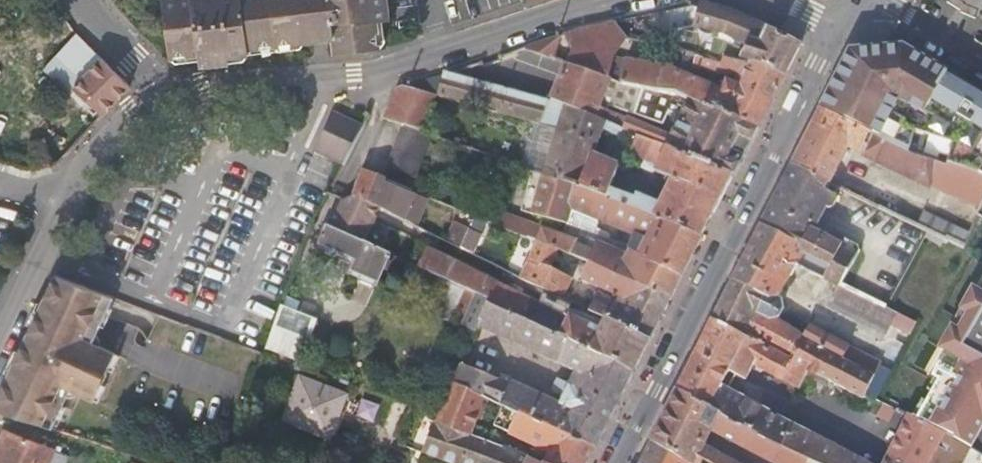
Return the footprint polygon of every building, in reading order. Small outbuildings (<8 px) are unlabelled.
[(191,53),(192,66),(223,64),(223,56),(242,55),(241,48),(325,39),(327,55),(372,50),(371,24),(384,23),(381,0),(155,0),(162,56),(191,53)] [(751,59),(783,77),(800,44),(767,23),(701,2),(701,4),(695,28),(720,33),(731,39),(720,61),(749,64),(751,59)] [(622,82),(676,94),(717,111),(757,130),(783,77),(751,59),(749,64),(720,61),(687,54),(681,53),(648,45),(646,53),(695,66),(694,67),(717,73),(726,69),(745,72),(739,84),(727,79),(722,90),(666,66),(626,61),(626,66),(614,62),(627,40),(613,22),(595,26),(568,34),(572,46),(566,65),(608,80),(621,84),(622,82)] [(559,36),(522,49),(564,64),(567,57),(554,52),(559,36)] [(681,53),(687,54),(691,38),(685,37),(681,53)] [(128,88),(79,38),(51,70),(102,116),(128,88)] [(903,46),(850,51),(821,108),(893,143),(906,148),(912,129),(950,142),(944,161),(979,173),(981,169),(981,95),(947,75),(948,72),(903,46)] [(540,124),(547,102),(473,82),(471,65),(406,87),(435,95),(540,124)] [(551,101),(604,122),(608,113),(596,109),(608,80),(566,65),(551,101)] [(406,87),(398,89),(387,121),(405,127),(421,132),(435,95),(406,87)] [(627,131),(638,135),(734,175),(757,130),(717,111),(676,94),(672,103),(685,110),(671,137),(629,119),(628,120),(616,114),(612,125),(627,131)] [(546,175),(589,189),(656,215),(702,237),(734,175),(638,135),(631,153),(660,165),(657,172),(674,179),(661,206),(637,196),(636,199),(611,190),(621,167),(593,156),(604,130),(624,138),(627,131),(612,125),(604,122),(551,101),(548,99),(547,102),(540,124),(559,130),(546,175)] [(980,207),(981,202),(981,174),(979,173),(944,161),(906,148),(893,143),(821,108),(792,164),(830,183),(848,147),(862,154),(861,156),(929,188),(930,186),(980,207)] [(332,111),(313,149),(345,166),(365,128),(332,111)] [(386,181),(414,192),(433,137),(421,132),(405,127),(386,181)] [(826,190),(830,183),(792,164),(762,226),(805,248),(798,264),(839,284),(841,285),(859,249),(858,245),(816,225),(825,207),(829,207),(832,206),(835,202),(835,197),(834,195),(826,190)] [(386,181),(364,173),(353,196),(404,221),(415,192),(414,192),(386,181)] [(647,257),(684,273),(702,237),(656,215),(589,189),(546,175),(535,214),(567,224),(573,209),(654,242),(647,257)] [(684,273),(647,257),(635,252),(630,255),(600,241),(600,242),(588,237),(588,238),(584,246),(577,243),(579,240),(494,210),(489,224),(538,241),(561,248),(591,262),(672,299),(684,273)] [(945,238),(962,246),(968,234),(924,212),(917,226),(944,240),(945,238)] [(455,222),(448,238),(475,251),(482,234),(455,222)] [(805,248),(762,226),(714,320),(789,360),(800,340),(874,378),(881,366),(883,363),(810,326),(805,336),(775,318),(778,317),(782,310),(781,301),(777,300),(792,269),(798,264),(805,248)] [(318,248),(356,266),(366,244),(328,227),(318,248)] [(581,235),(579,240),(577,243),(584,246),(588,238),(581,235)] [(573,279),(552,269),(561,248),(538,241),(521,278),(564,299),(573,279)] [(366,244),(356,266),(349,281),(377,294),(394,257),(366,244)] [(456,264),(457,262),(429,249),(419,268),(479,296),(490,301),(489,303),(531,322),(540,303),(456,264)] [(620,298),(618,303),(599,295),(591,312),(608,320),(651,341),(672,299),(591,262),(583,280),(620,298)] [(56,275),(0,392),(0,409),(5,411),(53,427),(72,387),(94,397),(103,382),(101,381),(109,367),(117,351),(93,341),(114,298),(56,275)] [(894,323),(901,327),(906,318),(841,285),(839,284),(829,304),(887,335),(894,323)] [(964,309),(972,313),(961,332),(954,328),(948,338),(974,352),(981,356),(981,295),(975,291),(964,309)] [(464,327),(478,333),(481,327),(578,372),(571,385),(559,380),(554,391),(565,397),(561,405),(511,383),(510,387),(463,367),(455,386),(456,386),(596,448),(635,371),(562,337),(558,335),(531,322),(489,303),(490,301),(479,296),(464,327)] [(572,302),(585,309),(587,304),(574,298),(572,302)] [(961,332),(972,313),(964,309),(954,328),(961,332)] [(273,340),(289,345),(297,319),(281,314),(273,340)] [(635,371),(651,341),(608,320),(603,333),(571,318),(562,337),(635,371)] [(918,324),(906,318),(901,327),(913,334),(919,323),(918,322),(918,324)] [(828,380),(863,398),(865,394),(874,378),(800,340),(789,360),(714,320),(677,390),(783,446),(817,462),(867,462),(722,385),(730,372),(746,380),(754,366),(800,389),(806,377),(809,371),(814,361),(824,366),(819,376),(828,380)] [(974,400),(955,390),(974,352),(948,338),(942,348),(949,352),(935,376),(942,380),(940,384),(973,403),(974,400)] [(115,369),(122,353),(117,351),(109,367),(115,369)] [(973,403),(981,408),(981,356),(974,352),(955,390),(974,400),(973,403)] [(809,371),(819,376),(824,366),(814,361),(809,371)] [(865,394),(878,400),(893,372),(881,366),(874,378),(865,394)] [(806,377),(824,387),(828,380),(819,376),(809,371),(806,377)] [(935,376),(929,389),(935,393),(940,384),(942,380),(935,376)] [(285,422),(335,441),(351,400),(302,381),(285,422)] [(108,384),(103,382),(94,397),(101,400),(108,384)] [(940,384),(935,393),(919,421),(954,439),(973,403),(940,384)] [(596,448),(456,386),(440,424),(539,462),(588,462),(596,448)] [(688,462),(735,462),(705,446),(713,431),(774,462),(783,446),(677,390),(651,441),(688,462)] [(973,403),(954,439),(971,448),(981,428),(981,408),(973,403)] [(909,416),(889,455),(904,462),(962,462),(964,460),(971,448),(954,439),(919,421),(909,416)] [(440,424),(436,423),(424,454),(448,462),(539,462),(440,424)] [(54,450),(6,430),(0,445),(0,462),(48,462),(54,450)] [(651,441),(641,462),(688,462),(651,441)] [(889,455),(885,462),(904,462),(889,455)]
